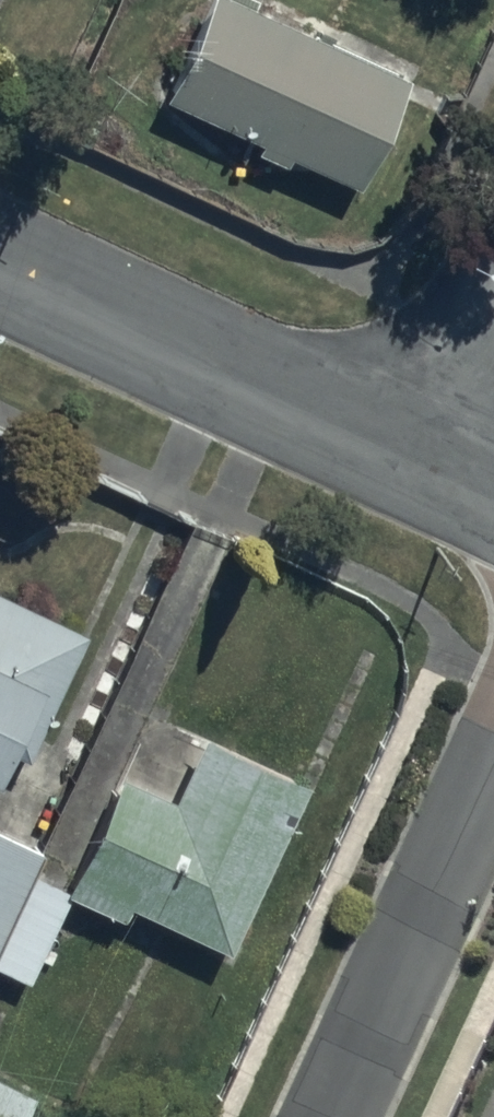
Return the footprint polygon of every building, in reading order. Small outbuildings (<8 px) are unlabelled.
[(259,0),(205,0),(165,90),(260,132),(256,140),(287,154),(291,144),(359,174),(407,66),(259,0)] [(0,580),(0,746),(36,671),(58,682),(87,623),(0,580)] [(76,874),(72,883),(123,908),(131,893),(228,939),(308,774),(208,726),(177,790),(122,764),(86,840),(79,837),(64,868),(76,874)] [(29,865),(41,839),(0,820),(0,929),(29,865)] [(0,929),(0,957),(29,972),(68,882),(29,865),(0,929)] [(0,1072),(0,1116),(19,1116),(33,1088),(0,1072)]
